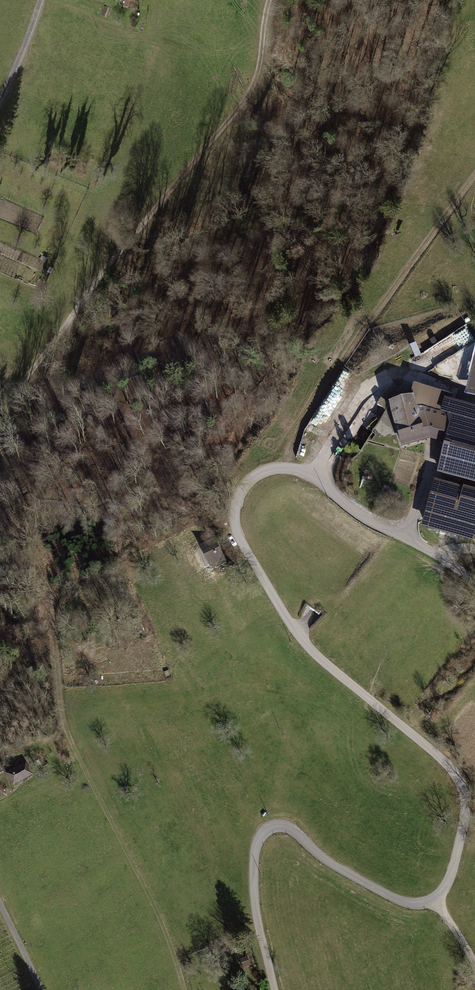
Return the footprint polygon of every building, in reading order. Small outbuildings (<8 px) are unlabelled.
[(466,393),(474,395),(474,357),(466,393)] [(474,481),(474,414),(469,413),(468,418),(448,413),(453,397),(416,387),(412,400),(391,408),(402,445),(433,436),(448,440),(441,472),(474,481)] [(422,528),(472,542),(474,541),(474,494),(434,482),(422,528)] [(213,542),(200,549),(212,571),(226,563),(213,542)] [(25,763),(7,774),(14,785),(31,774),(25,763)] [(247,957),(240,959),(242,967),(249,964),(247,957)]
